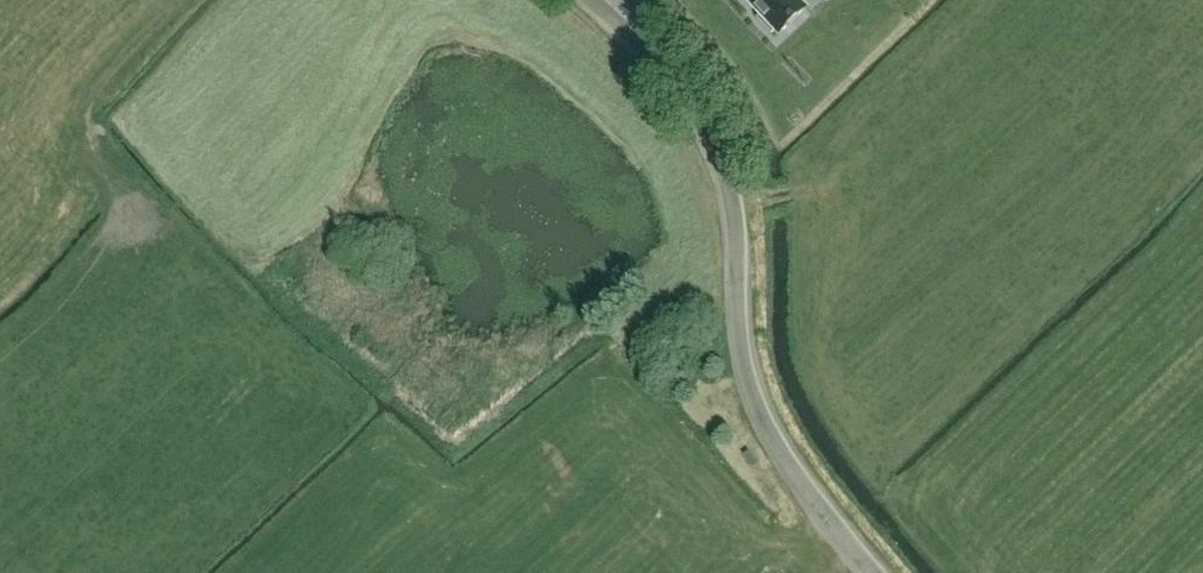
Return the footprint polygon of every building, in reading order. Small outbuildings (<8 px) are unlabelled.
[(759,17),(756,19),(770,35),(773,32),(777,35),(806,8),(799,0),(743,0),(759,17)]
